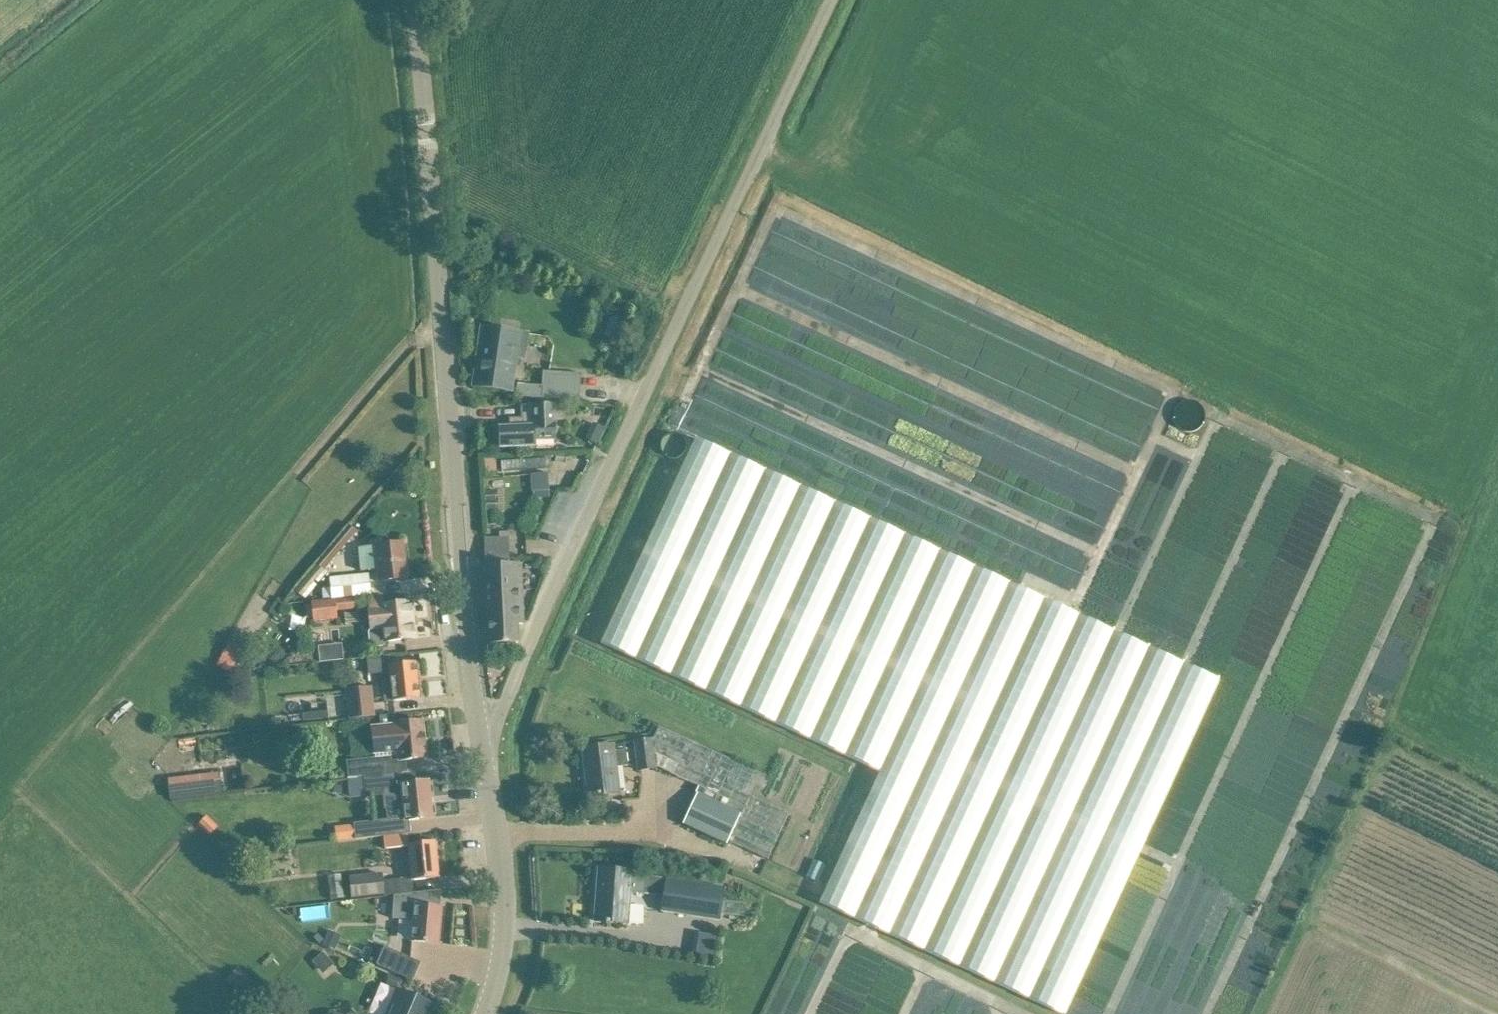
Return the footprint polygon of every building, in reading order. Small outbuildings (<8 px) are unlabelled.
[(621,319),(611,316),(605,337),(614,340),(621,319)] [(473,386),(511,392),(516,359),(526,360),(529,334),(520,333),(481,328),(473,386)] [(579,401),(581,375),(543,372),(542,386),(517,384),(516,397),(579,401)] [(534,440),(556,440),(554,404),(520,406),(521,418),(513,418),(513,427),(499,427),(500,448),(534,447),(534,440)] [(600,642),(880,772),(819,902),(1061,1013),(1065,1013),(1220,680),(696,437),(600,642)] [(494,489),(485,489),(486,499),(495,498),(494,489)] [(495,499),(486,500),(486,509),(495,509),(495,499)] [(538,544),(553,544),(553,531),(538,530),(538,544)] [(535,551),(535,531),(525,531),(525,551),(535,551)] [(402,543),(383,545),(358,548),(361,571),(378,569),(379,582),(406,579),(402,543)] [(519,565),(490,566),(483,566),(485,607),(489,606),(491,644),(516,643),(515,624),(522,623),(519,565)] [(367,596),(369,596),(367,575),(329,579),(330,589),(322,590),(323,601),(357,597),(367,596)] [(397,588),(384,587),(384,601),(397,601),(397,588)] [(381,596),(369,597),(369,596),(367,596),(369,633),(369,634),(369,641),(372,644),(382,646),(386,641),(386,642),(413,639),(409,603),(382,606),(381,596)] [(359,610),(357,597),(323,601),(311,602),(313,622),(336,620),(336,612),(359,610)] [(333,638),(334,654),(355,653),(354,637),(333,638)] [(215,667),(229,675),(242,651),(229,644),(215,667)] [(415,662),(396,664),(389,665),(393,701),(419,698),(415,662)] [(370,688),(345,692),(349,720),(374,716),(370,688)] [(444,703),(445,715),(463,714),(462,701),(444,703)] [(665,721),(672,762),(714,773),(714,774),(716,787),(724,786),(726,801),(729,788),(725,763),(711,759),(709,744),(712,733),(700,735),(686,732),(684,713),(682,714),(652,706),(648,723),(665,721)] [(374,759),(346,762),(348,778),(363,777),(381,775),(402,772),(407,772),(406,760),(426,758),(422,722),(396,725),(395,714),(387,715),(378,716),(380,728),(370,730),(374,759)] [(613,746),(602,747),(582,749),(584,770),(586,770),(587,779),(586,779),(588,797),(619,794),(616,768),(628,766),(626,750),(614,752),(613,746)] [(381,775),(363,777),(366,797),(382,795),(383,801),(385,801),(403,799),(405,821),(409,821),(432,818),(428,781),(403,784),(402,772),(381,775)] [(740,839),(756,809),(712,785),(696,815),(740,839)] [(353,826),(335,828),(336,841),(354,839),(384,836),(390,836),(389,821),(353,824),(353,826)] [(390,836),(384,836),(385,850),(408,848),(411,880),(438,878),(435,842),(408,844),(407,834),(390,836)] [(632,871),(618,870),(598,869),(596,896),(600,896),(599,903),(596,903),(594,921),(606,922),(605,923),(629,925),(631,894),(644,895),(645,877),(632,876),(632,871)] [(380,875),(350,878),(352,898),(383,895),(380,875)] [(725,888),(666,879),(661,913),(721,921),(725,888)] [(392,908),(392,918),(413,920),(411,942),(438,944),(441,908),(439,908),(441,890),(393,895),(392,908)] [(341,939),(329,933),(323,947),(336,952),(341,939)] [(421,963),(384,947),(376,965),(413,981),(421,963)] [(319,970),(330,962),(324,954),(313,962),(319,970)] [(387,974),(385,979),(386,985),(398,991),(402,981),(387,974)] [(415,997),(398,991),(388,1013),(429,1013),(433,1005),(415,997)]
